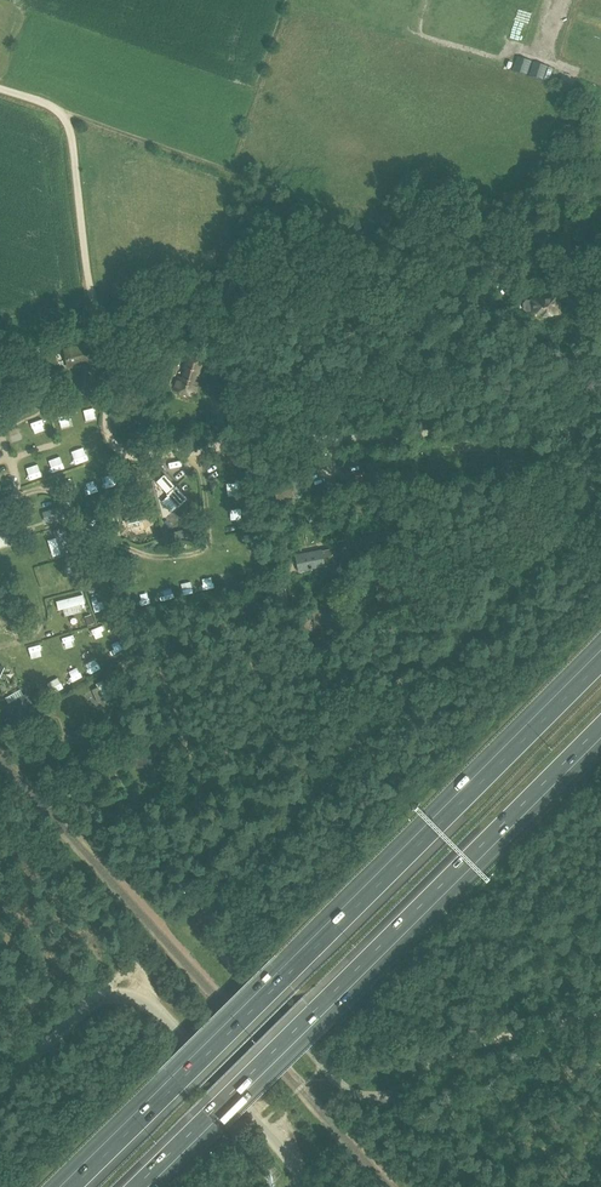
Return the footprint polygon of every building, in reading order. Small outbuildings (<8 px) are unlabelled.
[(515,197),(512,201),(506,209),(514,215),(520,207),(523,203),(515,197)] [(573,245),(575,226),(564,224),(562,243),(573,245)] [(127,294),(129,298),(135,295),(134,292),(129,284),(123,288),(127,294)] [(555,307),(554,299),(533,299),(533,301),(529,301),(527,303),(527,308),(529,310),(534,310),(534,312),(541,312),(542,315),(559,314),(559,307),(555,307)] [(168,327),(158,318),(146,330),(155,341),(168,327)] [(68,366),(94,360),(90,342),(64,348),(68,366)] [(187,355),(183,367),(186,368),(183,377),(178,376),(174,390),(193,395),(196,382),(194,381),(196,374),(199,375),(203,359),(187,355)] [(257,380),(242,380),(241,394),(256,395),(257,380)] [(32,392),(2,408),(10,422),(40,406),(32,392)] [(41,419),(51,416),(50,410),(39,413),(41,419)] [(86,453),(96,450),(92,438),(82,442),(86,453)] [(156,482),(168,495),(178,506),(186,499),(165,474),(156,482)] [(368,487),(369,499),(382,499),(382,486),(368,487)] [(48,511),(51,521),(62,517),(59,507),(48,511)] [(64,526),(55,529),(62,546),(71,542),(64,526)] [(178,539),(176,531),(168,533),(170,541),(178,539)] [(299,570),(323,565),(342,562),(339,547),(320,551),(296,555),(299,570)] [(73,566),(70,553),(52,558),(55,571),(73,566)] [(66,588),(67,597),(95,594),(94,584),(66,588)] [(315,625),(320,624),(321,628),(335,625),(333,611),(326,612),(325,608),(312,611),(315,625)] [(100,627),(109,626),(108,616),(99,616),(100,627)] [(70,626),(74,637),(85,633),(82,622),(70,626)] [(106,651),(96,658),(100,663),(110,657),(106,651)] [(131,655),(114,665),(122,678),(139,668),(131,655)] [(54,676),(69,663),(65,657),(49,670),(54,676)] [(16,702),(40,692),(33,677),(14,686),(18,695),(14,697),(16,702)] [(103,680),(96,683),(104,701),(111,698),(103,680)] [(150,739),(165,738),(164,726),(150,727),(150,739)] [(74,760),(78,772),(93,767),(89,755),(74,760)] [(271,1183),(263,1174),(257,1179),(265,1186),(266,1186),(271,1183)]
